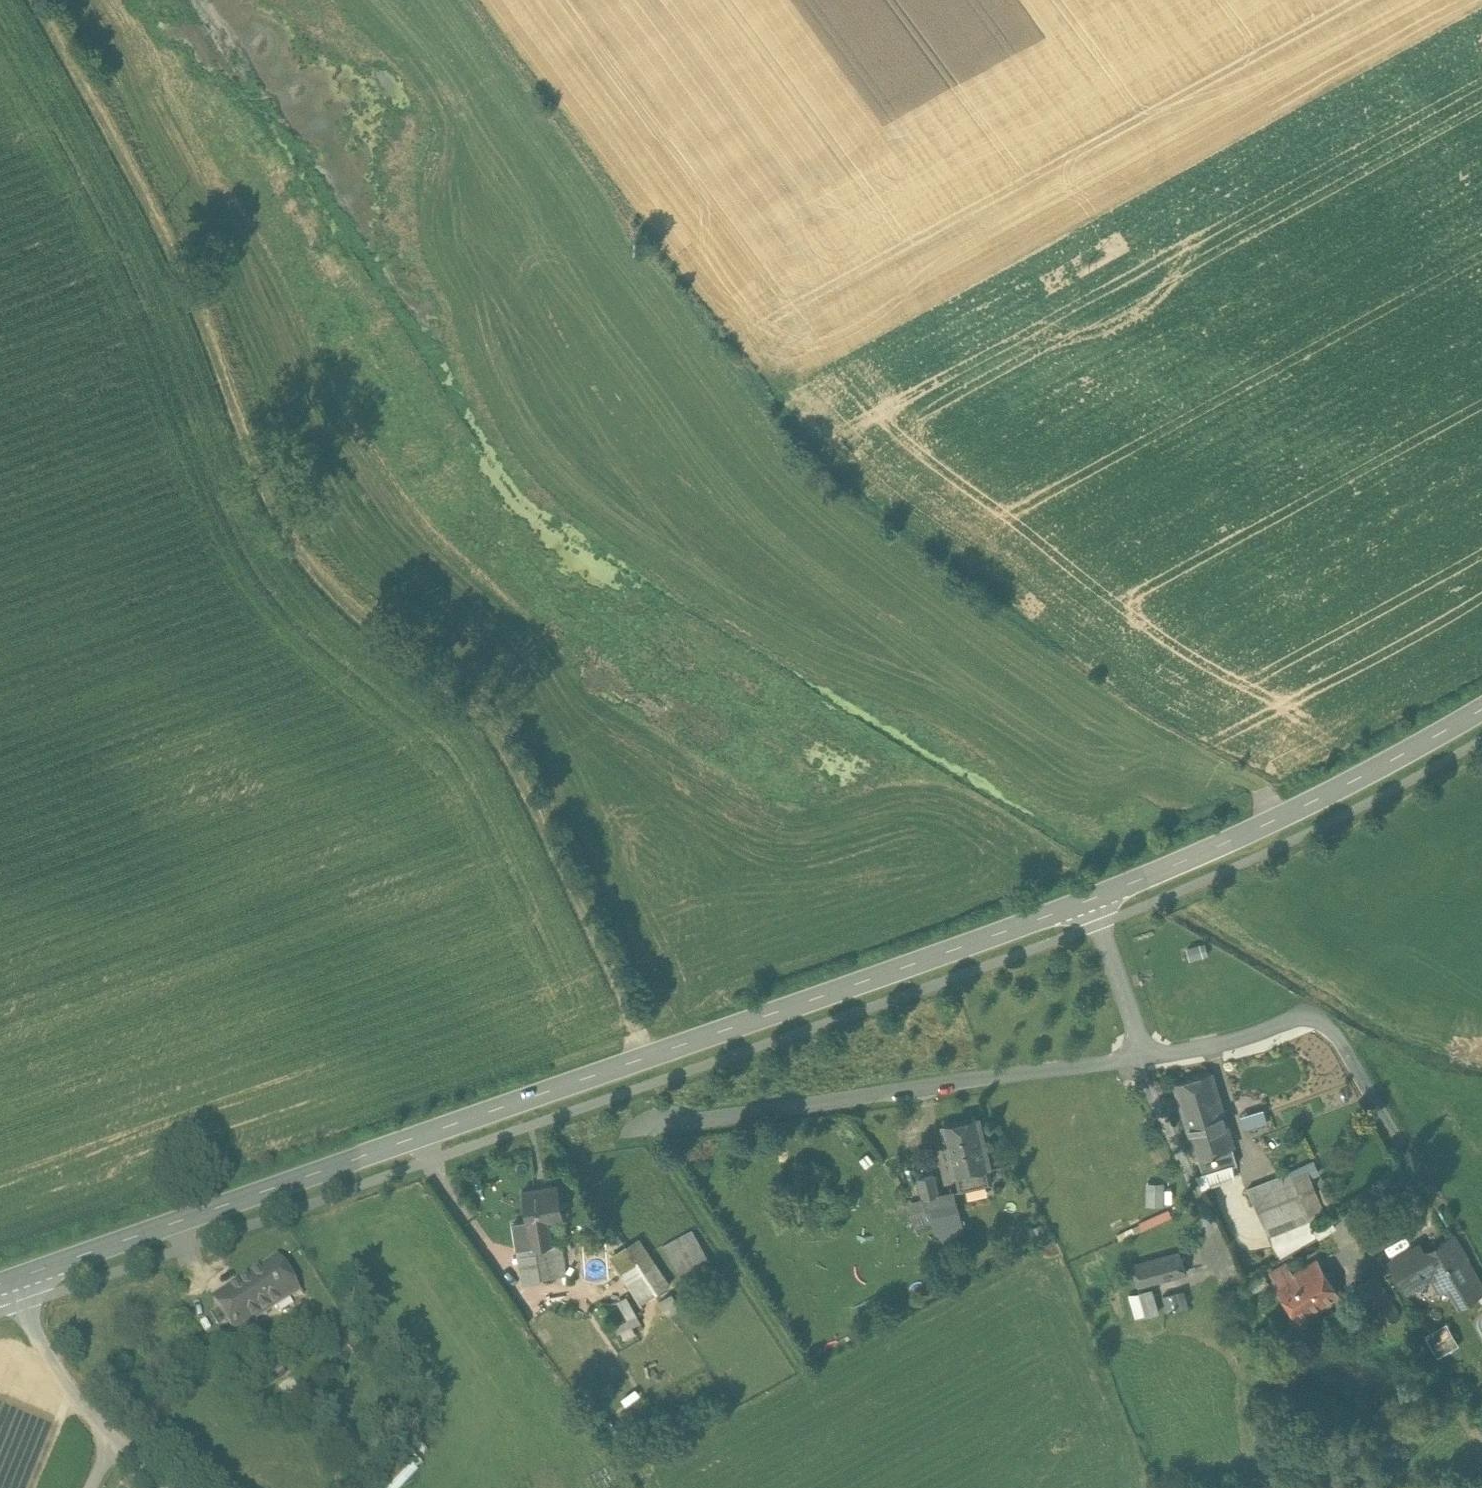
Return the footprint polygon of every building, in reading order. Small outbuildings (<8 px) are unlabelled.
[(1211,1072),(1176,1082),(1198,1157),(1233,1147),(1211,1072)] [(1266,1106),(1243,1115),(1247,1127),(1271,1118),(1266,1106)] [(978,1116),(944,1124),(955,1174),(957,1174),(988,1167),(990,1167),(978,1116)] [(1233,1147),(1198,1157),(1204,1174),(1238,1164),(1233,1147)] [(1313,1160),(1281,1176),(1249,1189),(1262,1219),(1279,1258),(1318,1237),(1310,1221),(1327,1214),(1312,1178),(1320,1174),(1313,1160)] [(992,1183),(988,1167),(957,1174),(960,1189),(992,1183)] [(934,1174),(918,1177),(923,1197),(939,1194),(934,1174)] [(1164,1183),(1147,1182),(1147,1205),(1164,1205),(1164,1183)] [(559,1185),(522,1191),(527,1222),(528,1223),(530,1222),(534,1247),(534,1248),(536,1248),(552,1245),(548,1219),(564,1217),(559,1185)] [(923,1197),(926,1209),(929,1216),(933,1224),(945,1241),(965,1233),(955,1190),(939,1194),(923,1197)] [(916,1223),(929,1216),(926,1209),(923,1197),(907,1203),(916,1223)] [(1392,1208),(1362,1225),(1376,1249),(1406,1231),(1392,1208)] [(1171,1218),(1168,1210),(1140,1222),(1143,1230),(1171,1218)] [(527,1222),(514,1224),(518,1249),(534,1247),(530,1222),(528,1223),(527,1222)] [(710,1259),(693,1230),(664,1246),(681,1276),(710,1259)] [(1391,1261),(1408,1289),(1432,1275),(1436,1281),(1450,1273),(1466,1300),(1481,1290),(1481,1285),(1467,1259),(1467,1258),(1454,1235),(1440,1244),(1441,1246),(1426,1255),(1420,1244),(1391,1261)] [(670,1284),(640,1238),(610,1257),(641,1304),(670,1284)] [(562,1244),(552,1245),(557,1276),(567,1274),(562,1244)] [(552,1245),(536,1248),(541,1279),(557,1276),(552,1245)] [(534,1247),(518,1249),(524,1284),(541,1281),(541,1279),(536,1248),(534,1248),(534,1247)] [(1180,1252),(1133,1265),(1139,1284),(1185,1272),(1180,1252)] [(276,1259),(216,1298),(236,1329),(249,1320),(297,1290),(276,1259)] [(1278,1284),(1277,1285),(1300,1321),(1341,1296),(1318,1260),(1294,1275),(1278,1284)] [(1286,1263),(1271,1273),(1278,1284),(1294,1275),(1286,1263)] [(1400,1315),(1375,1274),(1360,1284),(1385,1325),(1400,1315)] [(1158,1312),(1153,1288),(1139,1291),(1144,1316),(1158,1312)] [(1183,1290),(1163,1296),(1167,1312),(1188,1306),(1183,1290)] [(625,1339),(637,1334),(633,1324),(641,1321),(629,1293),(619,1298),(628,1318),(618,1322),(625,1339)] [(681,1309),(672,1293),(659,1300),(669,1316),(681,1309)] [(249,1320),(236,1329),(241,1338),(255,1329),(249,1320)] [(1459,1346),(1448,1324),(1425,1335),(1437,1358),(1459,1346)] [(281,1365),(266,1342),(250,1352),(266,1375),(281,1365)]
